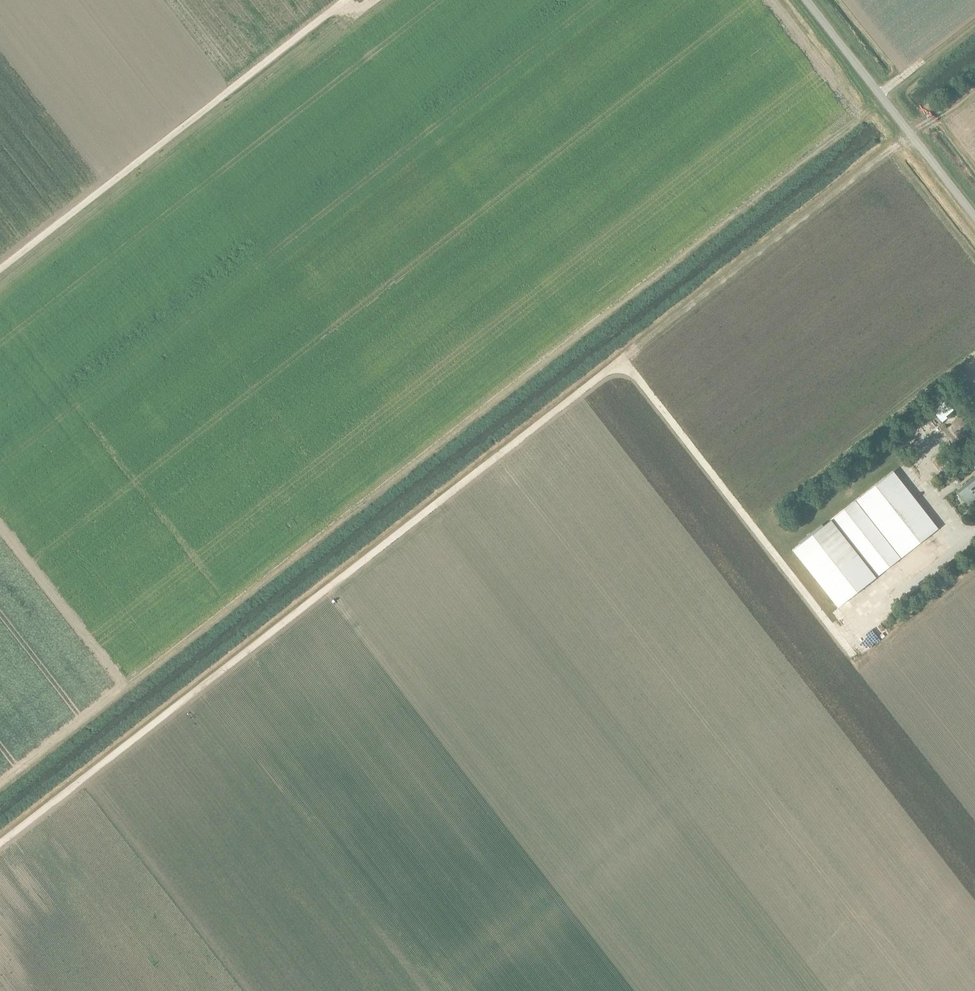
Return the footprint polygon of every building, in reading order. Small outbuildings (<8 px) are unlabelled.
[(832,520),(877,578),(938,530),(893,473),(832,520)] [(957,492),(967,505),(974,499),(974,477),(957,492)] [(792,551),(838,609),(875,579),(830,522),(792,551)]
